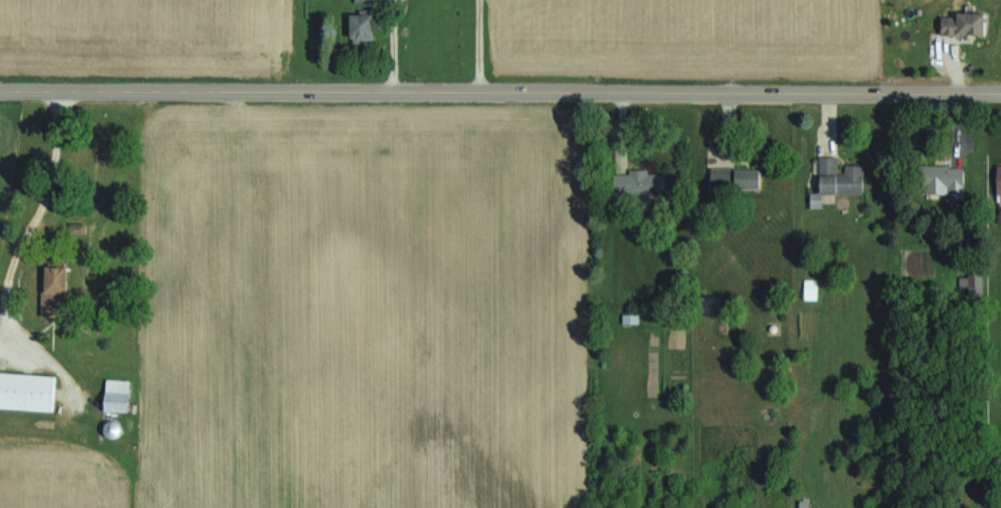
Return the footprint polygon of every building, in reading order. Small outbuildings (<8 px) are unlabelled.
[(944,36),(989,36),(989,14),(944,14),(944,36)] [(354,15),(354,39),(376,39),(376,15),(354,15)] [(865,195),(865,168),(840,168),(840,158),(822,158),(822,195),(865,195)] [(920,194),(962,194),(962,167),(920,167),(920,194)] [(764,169),(711,169),(711,190),(764,190),(764,169)] [(615,197),(666,196),(666,172),(614,174),(615,197)] [(70,267),(45,267),(44,317),(69,317),(70,267)] [(1,374),(0,395),(0,409),(56,412),(57,376),(1,374)] [(130,412),(130,391),(108,391),(108,412),(130,412)] [(104,433),(116,440),(124,428),(112,421),(104,433)]
